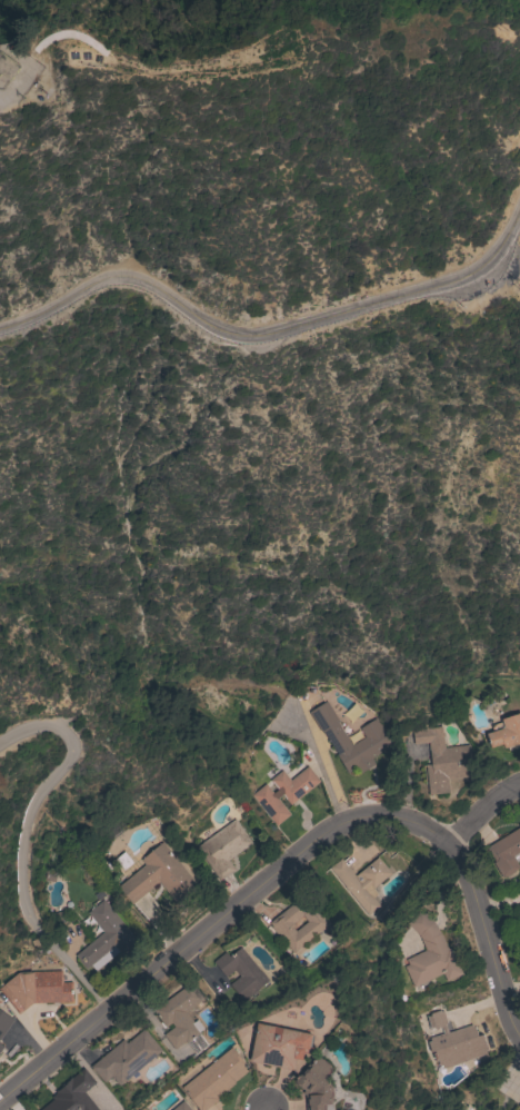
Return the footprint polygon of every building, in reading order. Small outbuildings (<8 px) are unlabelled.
[(18,87),(0,74),(0,59),(3,53),(29,72),(18,87)] [(370,759),(373,764),(360,773),(357,767),(348,773),(321,731),(320,732),(308,712),(326,701),(338,721),(337,722),(351,745),(364,737),(359,729),(374,718),(391,745),(370,759)] [(501,718),(519,712),(519,743),(503,749),(502,744),(490,747),(486,734),(492,732),(490,725),(502,722),(501,718)] [(428,743),(413,744),(411,731),(419,730),(419,729),(440,726),(441,726),(443,747),(469,744),(472,776),(448,780),(449,792),(429,795),(426,765),(431,764),(428,743)] [(308,766),(320,781),(290,805),(282,795),(278,799),(290,814),(276,825),(251,795),(266,784),(272,793),(277,790),(269,780),(282,770),(290,780),(308,766)] [(236,819),(252,843),(228,860),(234,870),(219,881),(196,848),(236,819)] [(518,825),(519,824),(519,860),(517,862),(519,868),(502,879),(492,863),(494,862),(486,849),(519,826),(518,825)] [(196,884),(174,902),(159,882),(131,904),(118,886),(144,865),(140,860),(162,842),(196,884)] [(329,869),(341,859),(354,875),(377,858),(380,861),(381,861),(387,868),(387,869),(390,873),(372,889),(377,894),(372,898),(379,905),(368,915),(329,869)] [(292,953),(279,935),(278,936),(270,926),(271,925),(269,922),(307,893),(330,923),(292,953)] [(94,970),(91,964),(86,969),(74,955),(103,932),(88,913),(103,900),(138,941),(121,954),(118,951),(94,970)] [(406,923),(420,909),(432,921),(440,933),(448,949),(450,948),(462,974),(447,981),(442,973),(413,987),(403,965),(407,964),(404,959),(424,950),(418,935),(406,923)] [(213,962),(226,952),(229,957),(240,947),(260,972),(261,972),(268,981),(242,1001),(236,991),(243,984),(232,971),(224,978),(213,962)] [(18,1014),(0,992),(0,985),(18,972),(29,972),(61,970),(62,982),(72,982),(72,1002),(30,1003),(18,1014)] [(191,982),(203,999),(186,1012),(193,1022),(197,1019),(203,1028),(200,1031),(201,1033),(200,1033),(206,1041),(193,1050),(188,1042),(186,1043),(184,1041),(173,1049),(163,1034),(173,1027),(171,1022),(163,1029),(159,1022),(161,1021),(152,1010),(191,982)] [(13,1020),(0,1039),(0,1010),(13,1020)] [(443,1068),(442,1064),(439,1066),(437,1060),(436,1061),(432,1053),(434,1052),(433,1051),(430,1052),(427,1042),(430,1041),(429,1038),(442,1033),(440,1027),(434,1029),(433,1027),(430,1029),(426,1017),(430,1014),(430,1013),(440,1010),(440,1011),(442,1011),(447,1023),(444,1023),(447,1032),(471,1024),(472,1027),(474,1025),(477,1035),(482,1033),(488,1050),(484,1051),(486,1053),(443,1068)] [(312,1034),(309,1052),(303,1051),(301,1060),(296,1059),(293,1070),(249,1061),(257,1023),(312,1034)] [(122,1039),(126,1042),(143,1028),(161,1050),(119,1086),(111,1076),(103,1082),(90,1066),(122,1039)] [(218,1099),(204,1109),(198,1109),(197,1109),(198,1108),(181,1088),(231,1047),(242,1060),(239,1062),(247,1071),(233,1082),(234,1083),(217,1098),(218,1099)] [(331,1103),(331,1109),(306,1109),(306,1096),(302,1092),(304,1090),(294,1081),(302,1073),(300,1071),(304,1067),(306,1067),(309,1063),(310,1064),(318,1057),(330,1068),(330,1069),(333,1072),(327,1079),(330,1082),(330,1084),(332,1086),(332,1090),(331,1092),(331,1096),(332,1096),(332,1101),(331,1103)] [(83,1091),(99,1109),(40,1109),(53,1099),(51,1097),(57,1092),(54,1091),(57,1089),(58,1090),(62,1087),(61,1084),(62,1083),(63,1084),(69,1079),(69,1078),(70,1077),(70,1078),(83,1068),(96,1082),(83,1091)] [(182,1100),(191,1109),(171,1109),(182,1100)]
